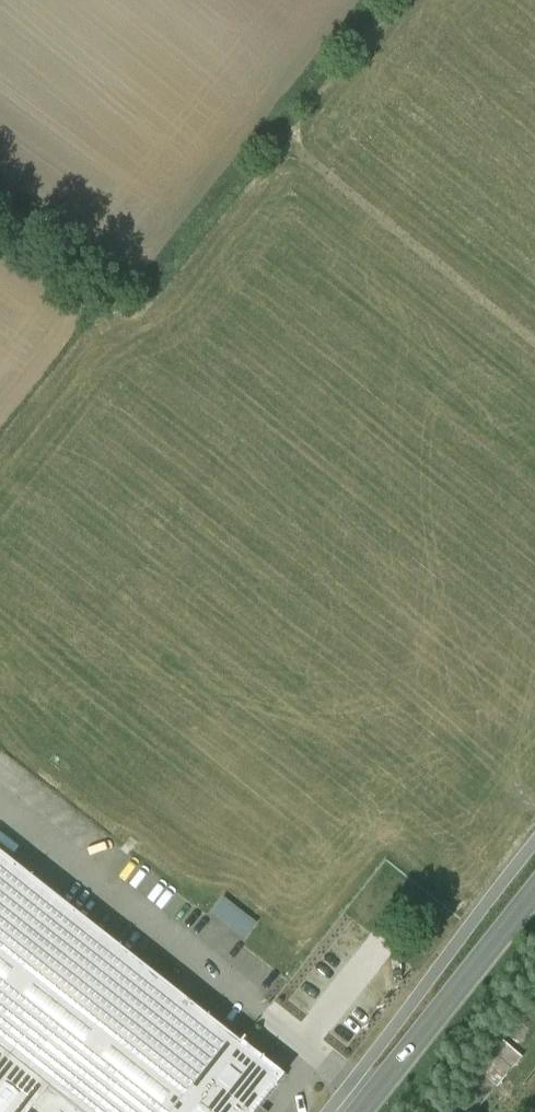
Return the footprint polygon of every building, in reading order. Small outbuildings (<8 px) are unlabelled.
[(85,919),(0,852),(0,1026),(85,919)] [(228,897),(216,913),(250,939),(262,923),(228,897)] [(0,1026),(0,1051),(5,1054),(0,1060),(0,1111),(256,1111),(257,1111),(257,1108),(282,1076),(85,919),(0,1026)]
